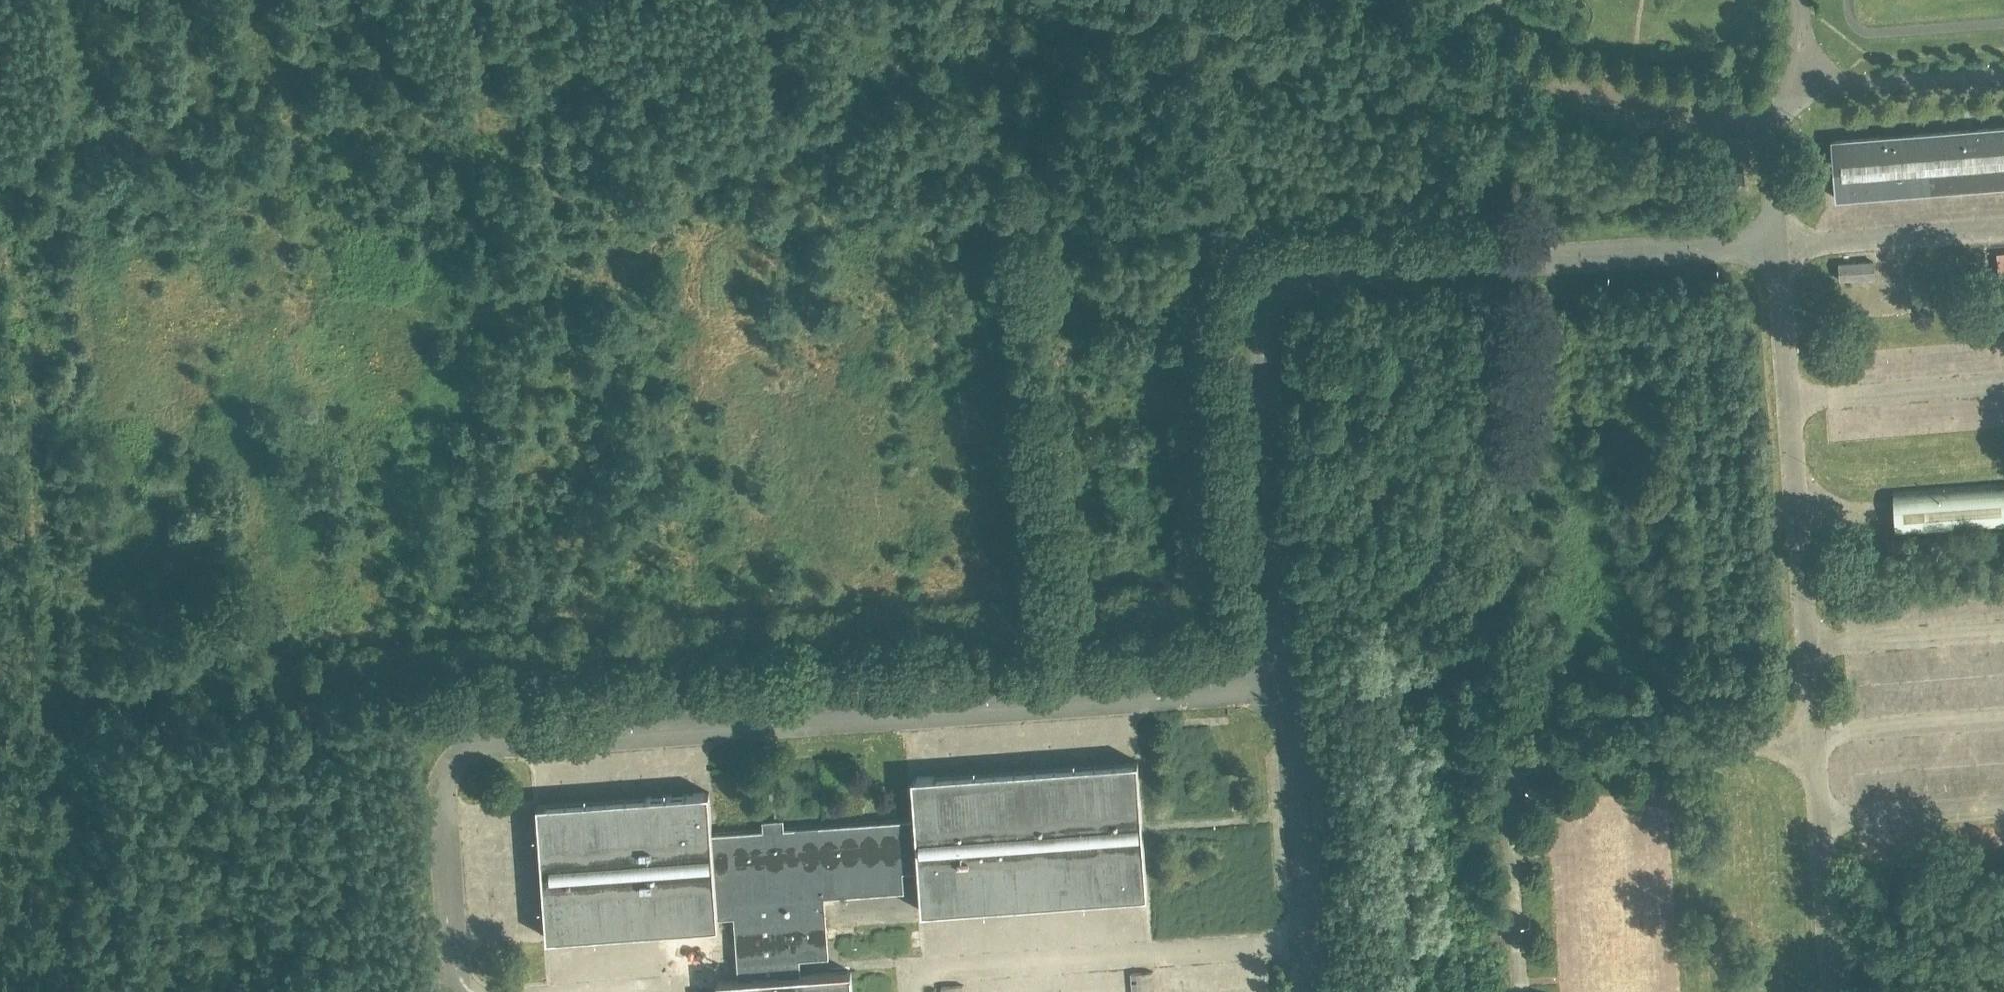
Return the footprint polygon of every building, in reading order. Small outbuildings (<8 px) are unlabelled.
[(1835,179),(1837,199),(2003,185),(2003,127),(1832,141),(1835,179)] [(1840,264),(1841,280),(1875,278),(1874,262),(1840,264)] [(1893,491),(1896,535),(2003,528),(2003,483),(1893,491)] [(738,975),(739,979),(718,981),(718,991),(853,991),(852,971),(801,975),(800,959),(829,957),(825,897),(905,891),(903,872),(919,871),(922,911),(1148,895),(1138,761),(913,778),(915,819),(712,833),(710,792),(538,805),(547,938),(719,926),(718,918),(734,917),(738,975)] [(1132,991),(1155,991),(1153,972),(1131,973),(1132,991)]
